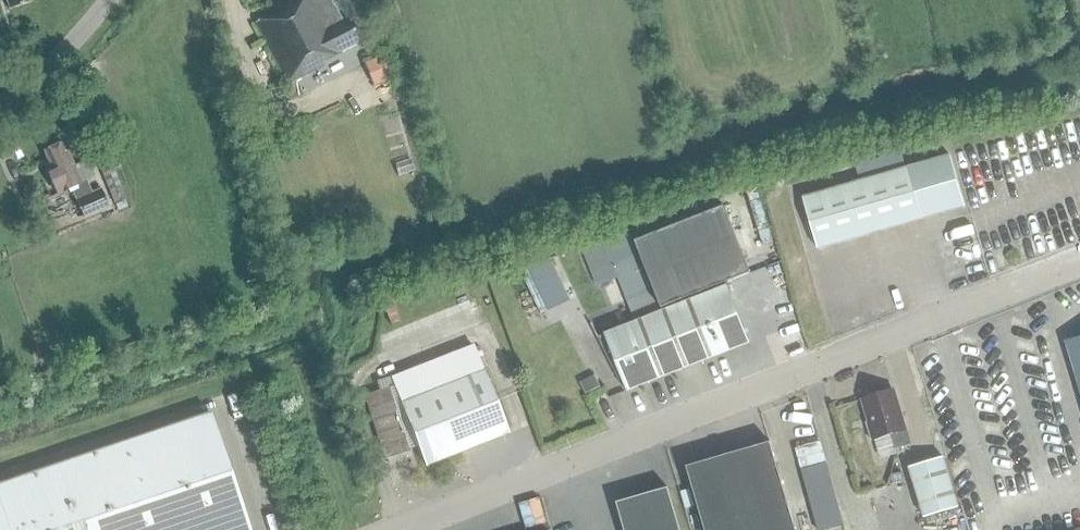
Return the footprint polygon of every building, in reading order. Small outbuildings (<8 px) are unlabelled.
[(7,8),(31,1),(30,0),(4,0),(7,8)] [(255,22),(287,84),(325,65),(324,62),(341,54),(360,44),(346,18),(327,28),(314,2),(319,0),(287,0),(289,4),(255,22)] [(371,84),(394,77),(387,54),(364,60),(371,84)] [(81,182),(62,143),(43,153),(50,168),(45,171),(57,195),(69,189),(84,218),(108,206),(100,189),(92,193),(86,180),(81,182)] [(951,156),(804,198),(818,248),(965,207),(951,156)] [(112,165),(100,170),(115,205),(124,201),(126,200),(112,165)] [(605,333),(599,336),(592,323),(591,323),(620,380),(621,380),(620,379),(622,377),(628,390),(751,342),(728,285),(698,297),(697,293),(752,272),(726,206),(636,241),(662,307),(684,298),(685,302),(660,312),(635,321),(605,333)] [(635,321),(660,312),(642,268),(622,276),(607,237),(582,246),(598,285),(618,277),(635,321)] [(1068,342),(1079,384),(1079,338),(1068,342)] [(426,465),(509,433),(484,369),(401,402),(395,385),(363,395),(384,460),(411,452),(410,450),(419,447),(426,465)] [(872,440),(891,434),(895,449),(912,444),(907,427),(905,428),(894,390),(863,399),(870,421),(867,423),(872,440)] [(209,412),(0,483),(0,529),(249,529),(209,412)] [(770,443),(686,467),(704,529),(795,529),(770,443)] [(958,508),(943,457),(909,467),(924,518),(958,508)] [(617,502),(625,529),(681,529),(668,487),(617,502)]
